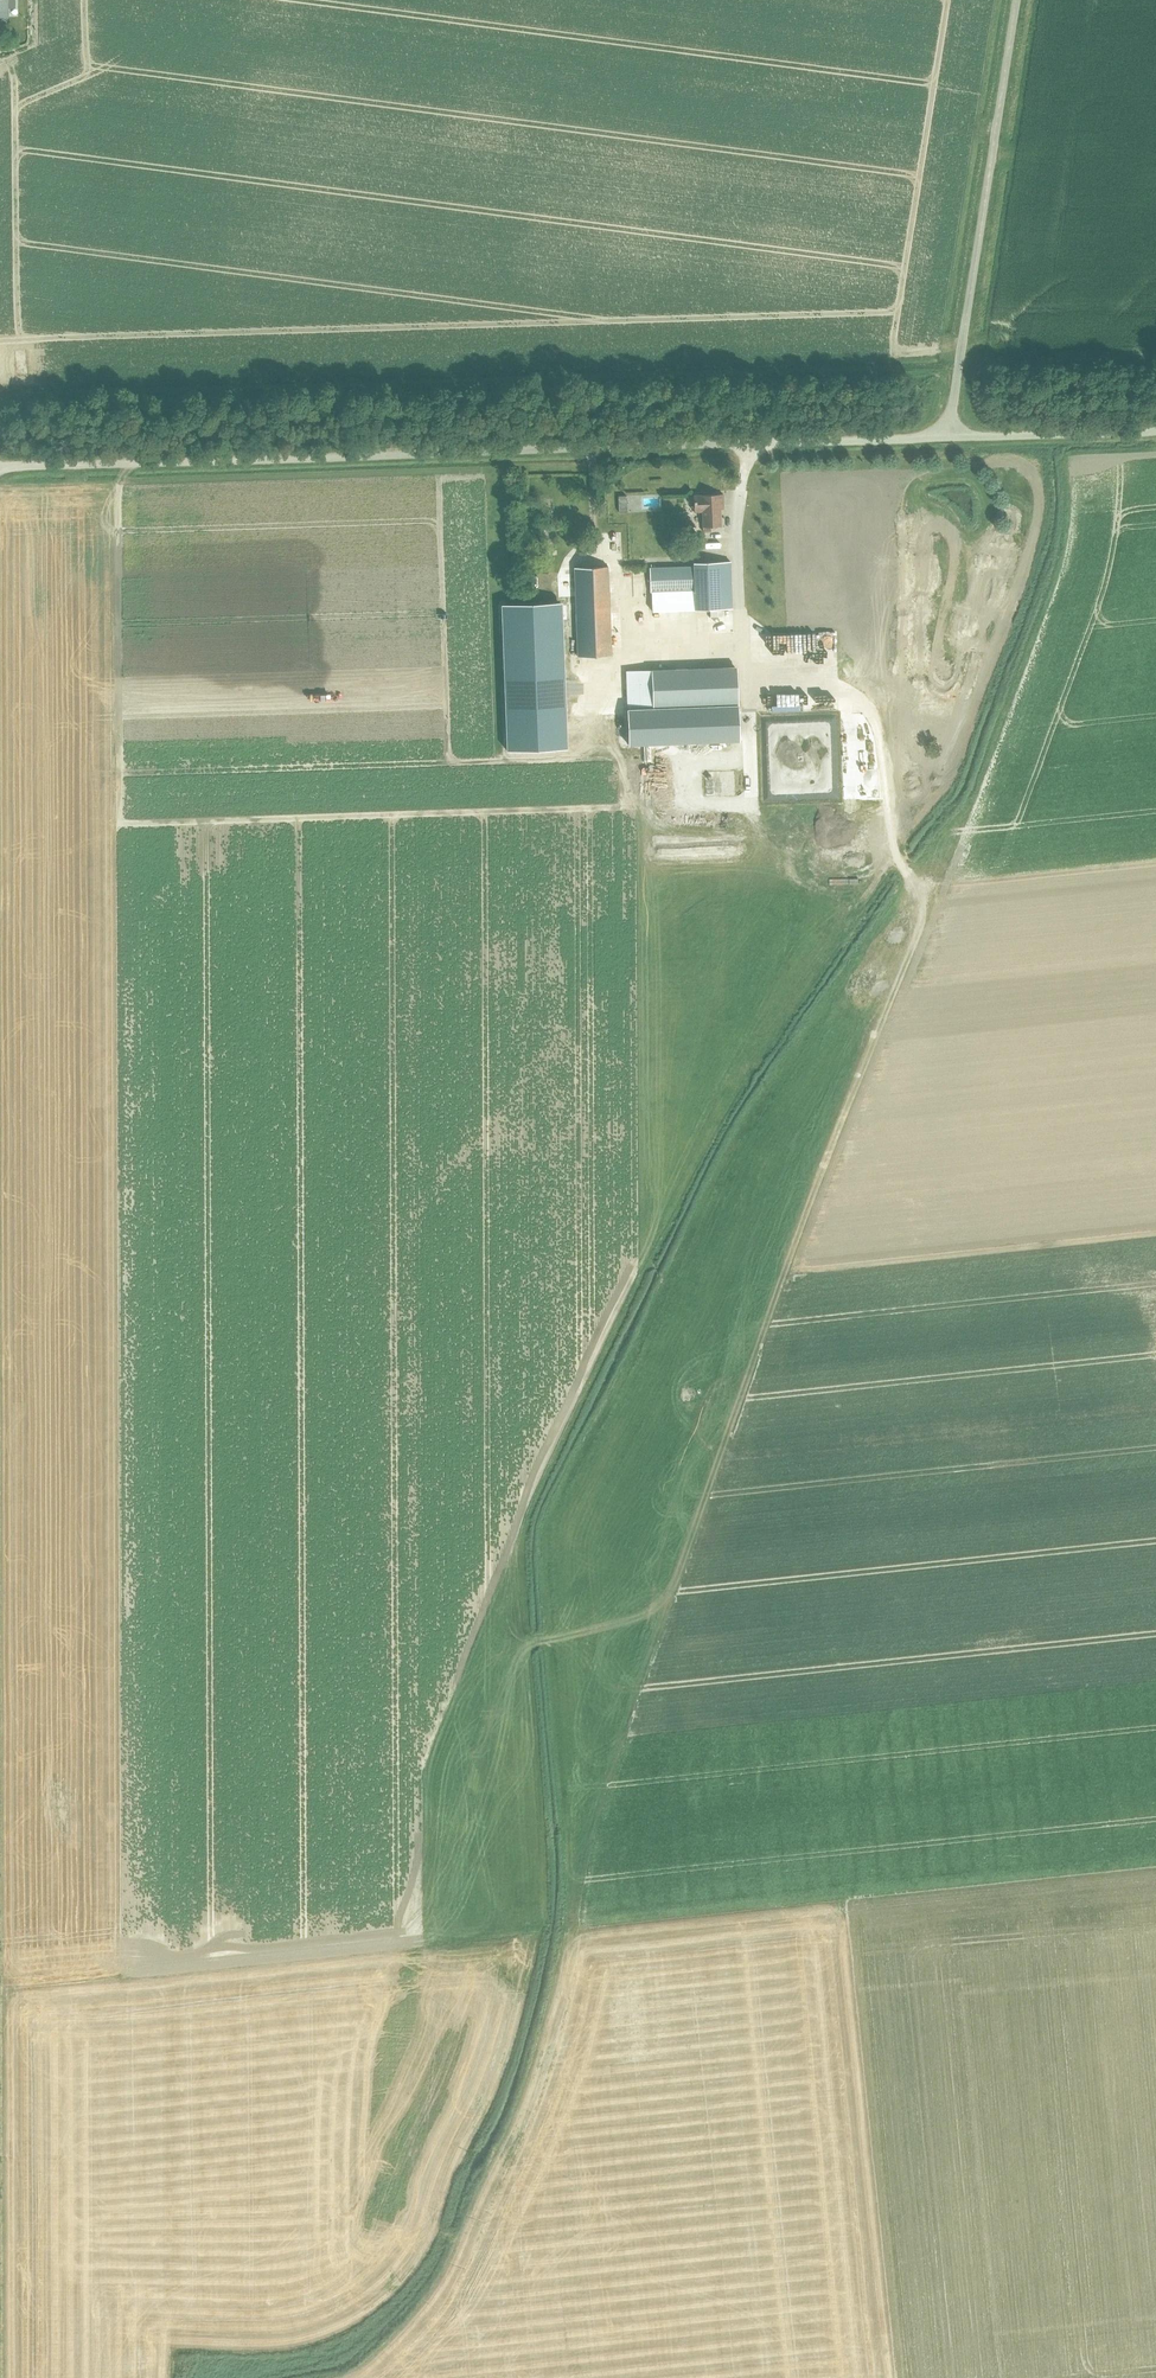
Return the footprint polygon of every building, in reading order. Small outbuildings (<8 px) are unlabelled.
[(8,17),(8,0),(0,0),(0,17),(8,17)] [(21,350),(12,350),(12,359),(21,358),(21,350)] [(693,495),(694,512),(702,511),(702,527),(720,526),(720,505),(723,505),(723,494),(693,495)] [(692,566),(649,568),(650,592),(651,592),(652,612),(732,609),(731,562),(692,563),(692,566)] [(575,566),(578,655),(612,655),(608,566),(575,566)] [(562,605),(502,607),(507,750),(567,748),(567,745),(562,605)] [(736,704),(735,668),(652,671),(653,708),(736,704)] [(594,699),(605,693),(601,686),(590,692),(594,699)] [(823,705),(836,706),(837,698),(823,697),(823,705)] [(736,704),(653,708),(628,709),(629,744),(738,739),(736,704)] [(708,793),(722,793),(722,769),(708,769),(708,793)]
